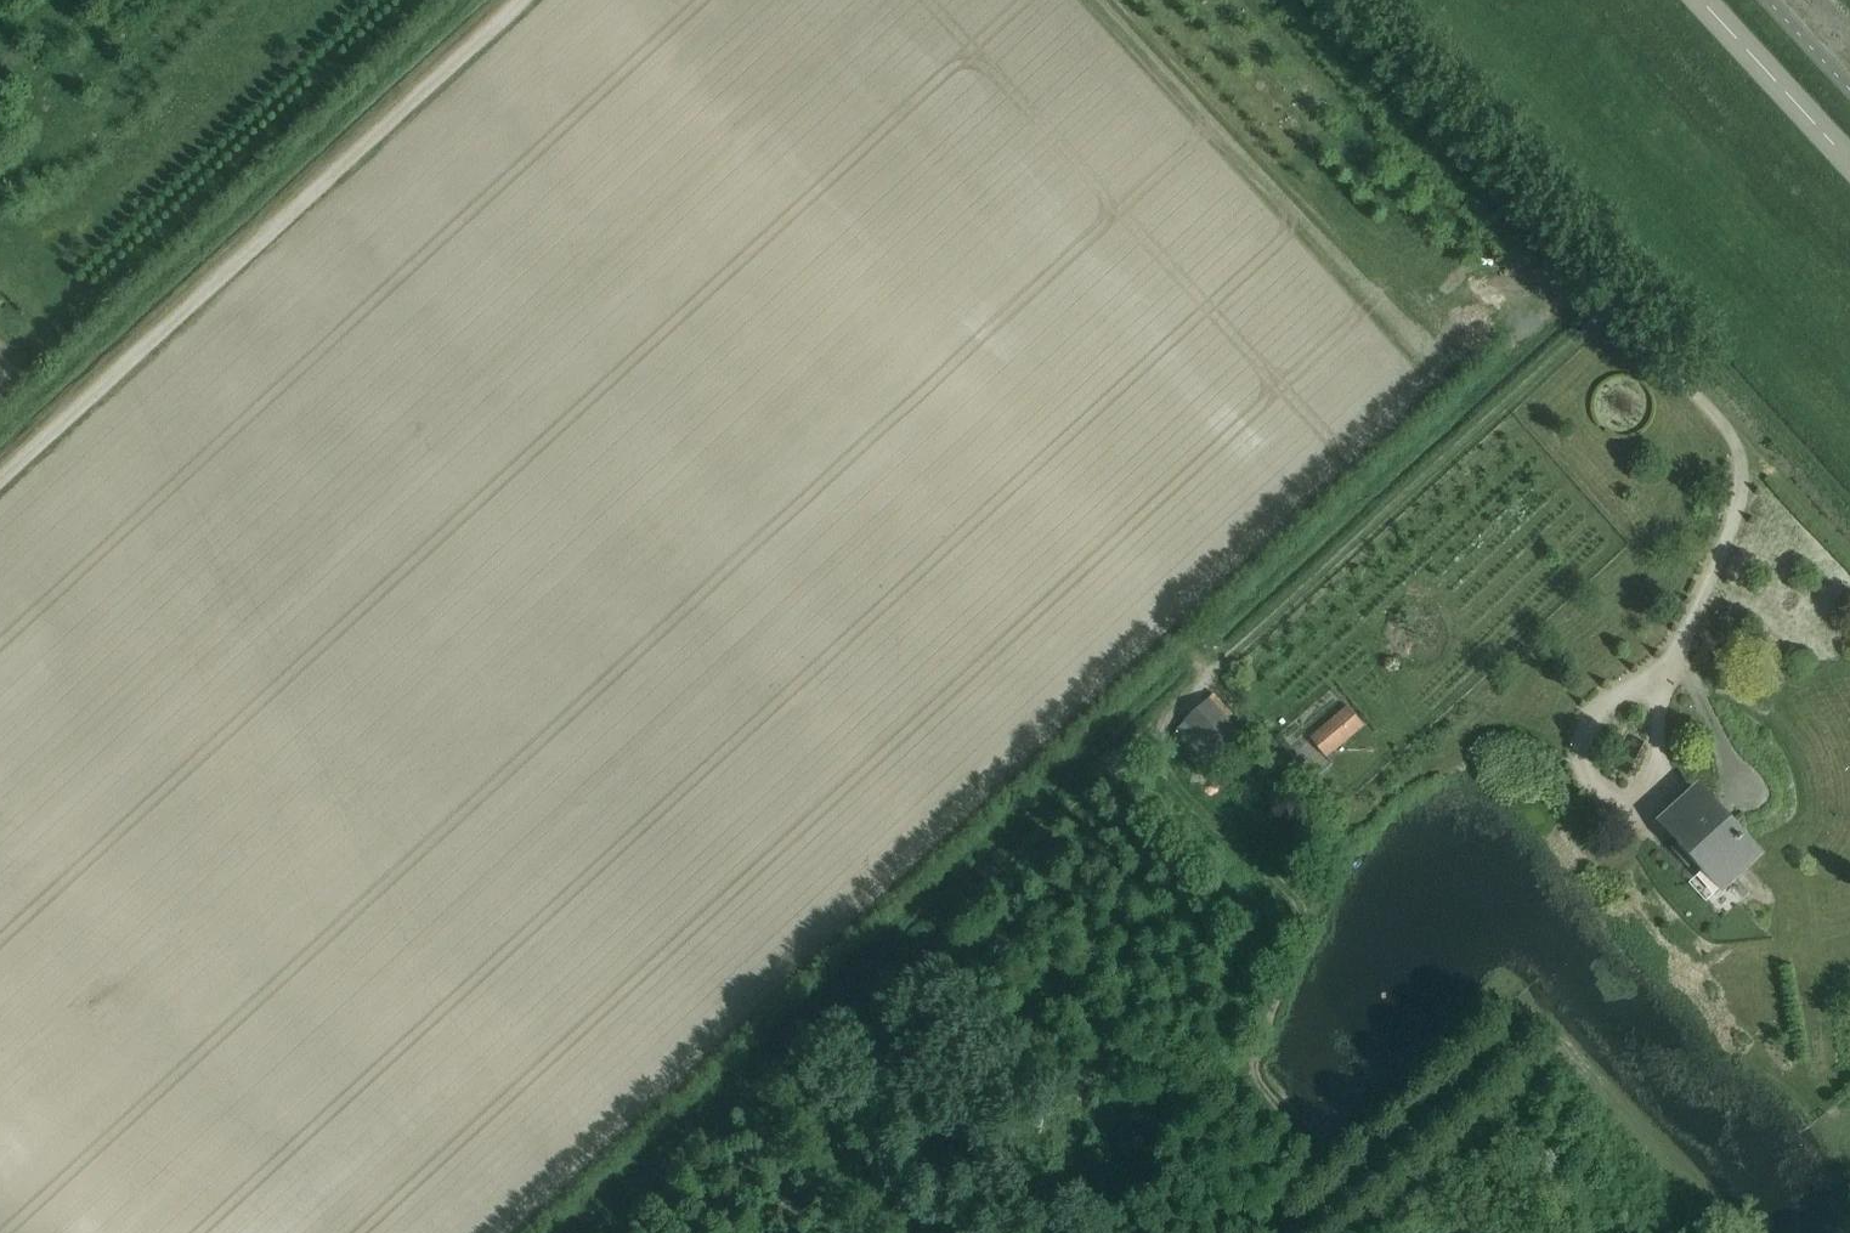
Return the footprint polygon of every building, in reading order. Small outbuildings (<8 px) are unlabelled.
[(1247,746),(1204,696),(1173,723),(1217,773),(1232,759),(1247,746)] [(1362,722),(1347,704),(1312,735),(1327,752),(1362,722)] [(1728,883),(1759,855),(1730,824),(1732,823),(1727,817),(1723,821),(1695,790),(1664,818),(1682,838),(1676,844),(1702,871),(1710,863),(1728,883)] [(1716,904),(1731,896),(1721,878),(1706,887),(1716,904)]
